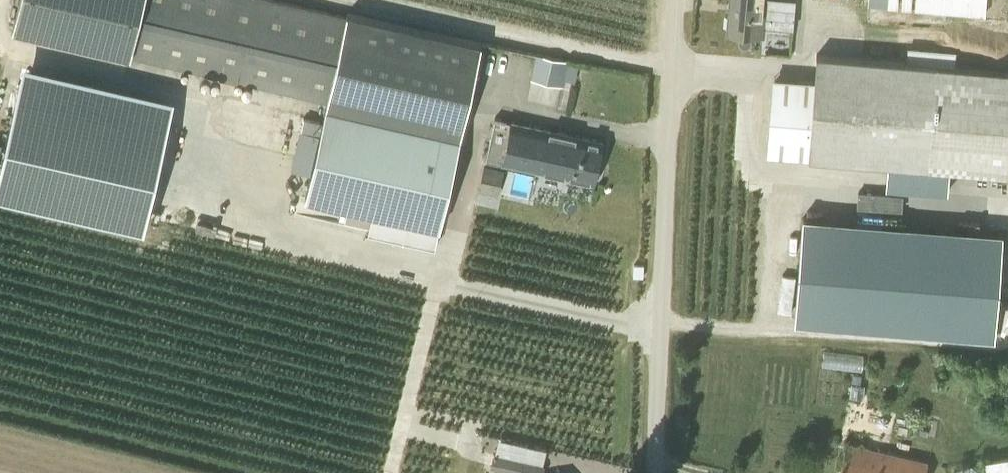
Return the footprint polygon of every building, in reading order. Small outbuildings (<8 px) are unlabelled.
[(326,105),(305,197),(439,227),(459,137),(458,137),(459,135),(480,42),(428,32),(346,13),(345,17),(273,0),(19,0),(12,28),(327,101),(326,105)] [(727,31),(762,34),(763,23),(792,25),(795,0),(793,0),(729,0),(727,31)] [(869,6),(989,12),(990,0),(869,0),(869,6)] [(561,84),(566,60),(536,53),(531,78),(561,84)] [(816,54),(814,80),(774,77),(768,153),(1007,172),(1007,70),(816,54)] [(0,168),(0,193),(143,226),(167,123),(18,88),(0,168)] [(304,116),(292,169),(310,173),(322,120),(304,116)] [(594,182),(602,141),(495,117),(486,157),(594,182)] [(498,195),(503,170),(484,165),(478,191),(498,195)] [(803,218),(795,321),(994,336),(1002,234),(803,218)] [(928,462),(845,443),(838,472),(925,472),(928,462)] [(544,465),(493,454),(490,467),(514,472),(542,472),(544,465)] [(985,460),(987,472),(1007,472),(1007,456),(985,460)]
